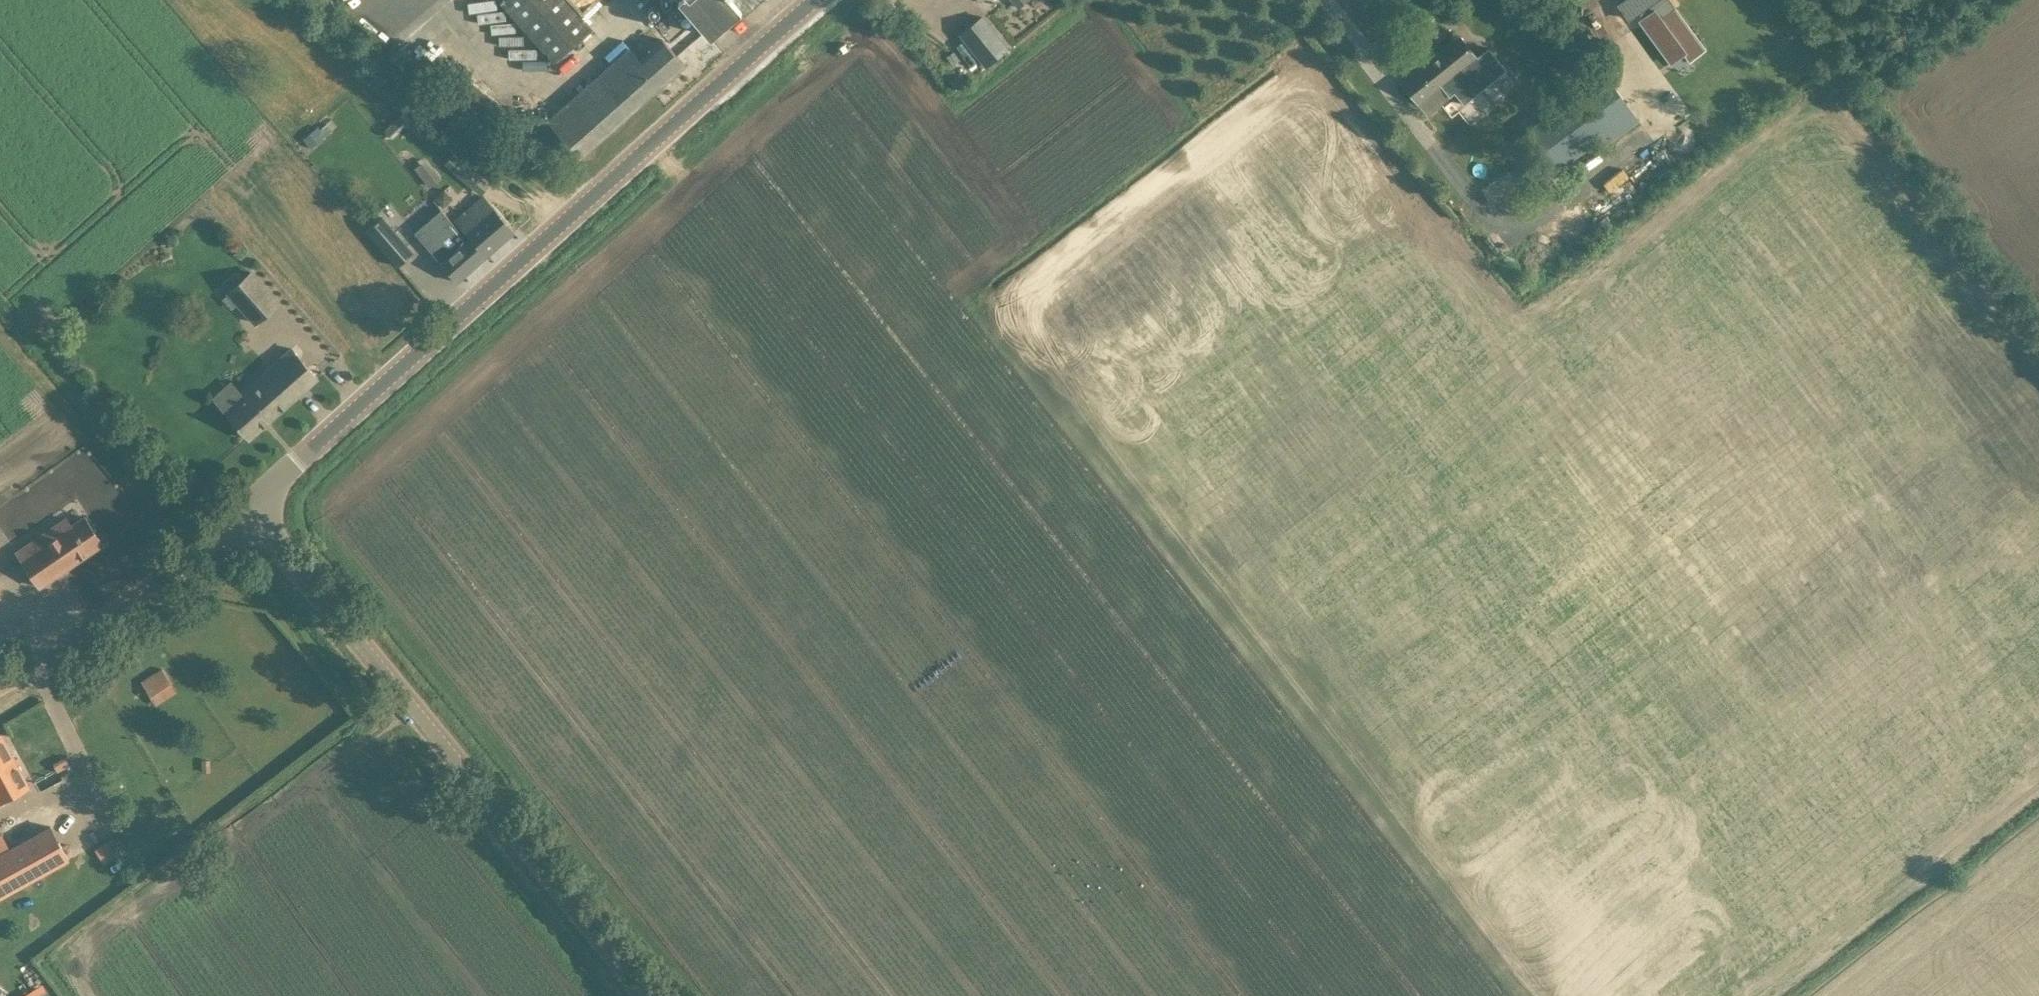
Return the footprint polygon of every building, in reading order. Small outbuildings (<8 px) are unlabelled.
[(591,30),(564,0),(502,0),(499,3),(554,64),(591,30)] [(697,19),(710,34),(740,9),(745,14),(761,0),(680,0),(697,19)] [(1640,21),(1670,62),(1684,52),(1689,59),(1705,48),(1669,0),(1654,0),(1638,12),(1643,18),(1640,21)] [(959,33),(986,66),(1010,47),(983,14),(959,33)] [(1428,113),(1450,96),(1453,99),(1465,90),(1463,87),(1469,82),(1461,72),(1478,59),(1459,35),(1401,80),(1428,113)] [(686,64),(663,38),(640,58),(631,47),(536,131),(569,167),(686,64)] [(960,59),(954,50),(947,56),(953,64),(960,59)] [(1601,78),(1527,129),(1553,166),(1627,115),(1601,78)] [(401,114),(385,129),(392,136),(408,121),(401,114)] [(419,136),(425,129),(415,120),(409,128),(419,136)] [(333,129),(327,122),(320,127),(319,126),(305,137),(312,146),(333,129)] [(415,167),(430,187),(443,177),(435,165),(433,167),(427,158),(415,167)] [(445,188),(435,197),(444,207),(449,202),(450,193),(445,188)] [(486,197),(458,223),(470,237),(468,240),(484,257),(515,230),(513,228),(502,215),(486,197)] [(442,209),(415,232),(420,237),(442,263),(444,266),(457,281),(474,266),(477,263),(484,257),(468,240),(442,209)] [(405,240),(389,221),(384,216),(383,215),(366,229),(391,258),(398,266),(403,261),(415,252),(405,240)] [(243,277),(226,291),(229,294),(237,304),(255,324),(275,307),(282,301),(253,268),(243,277)] [(292,347),(242,390),(247,396),(228,413),(236,422),(249,437),(318,376),(305,361),(292,347)] [(104,543),(85,514),(71,523),(67,518),(17,552),(41,586),(104,543)] [(151,696),(171,683),(162,669),(141,682),(151,696)] [(30,785),(11,751),(2,733),(0,734),(0,802),(30,785)] [(66,756),(54,763),(58,770),(70,764),(66,756)] [(70,859),(51,824),(0,852),(0,898),(70,859)] [(43,980),(17,995),(53,995),(43,980)]
